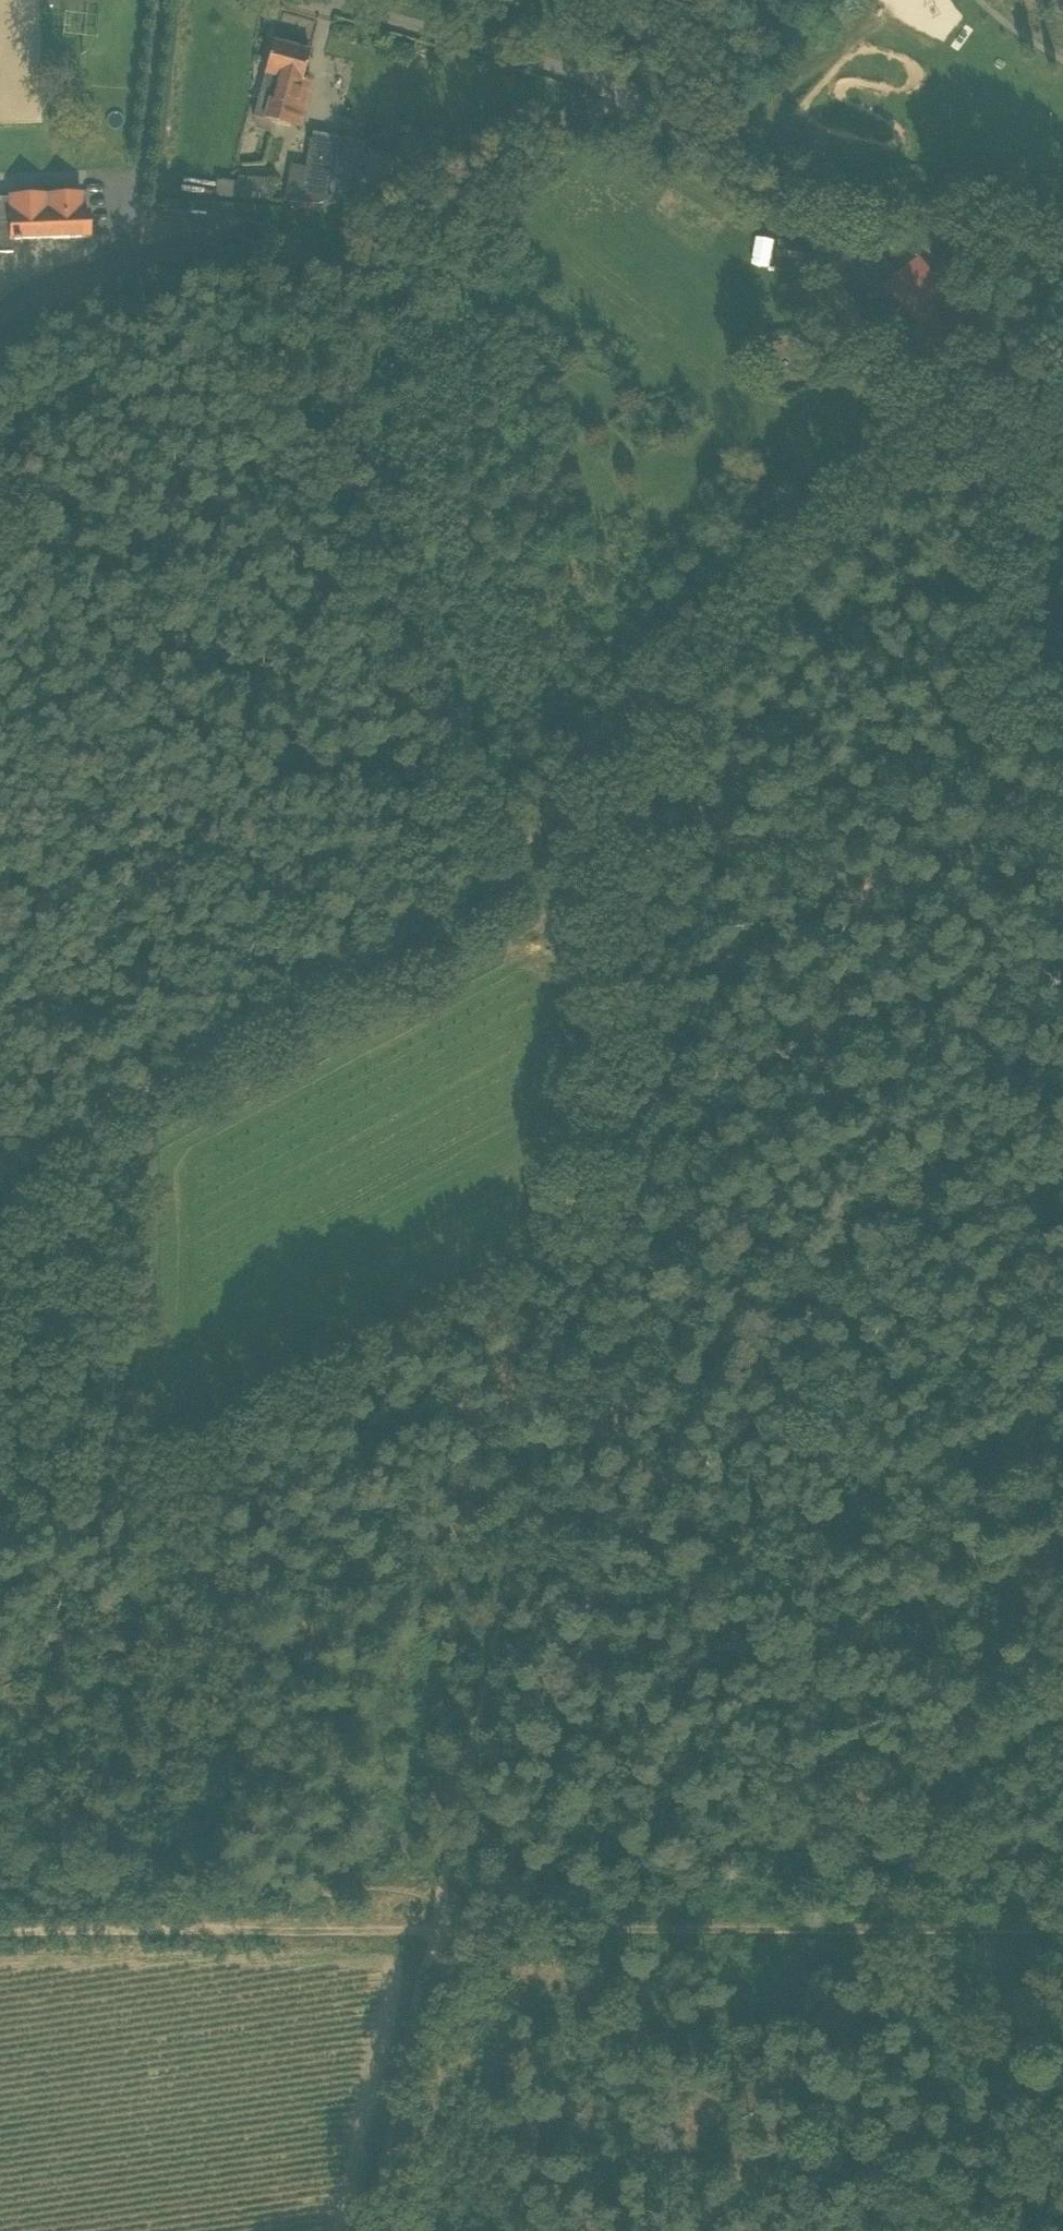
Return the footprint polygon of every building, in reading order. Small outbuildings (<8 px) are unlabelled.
[(311,48),(273,40),(253,116),(258,117),(295,128),(307,69),(311,48)] [(327,201),(339,139),(313,134),(307,166),(291,164),(284,203),(319,204),(327,201)] [(216,194),(270,196),(270,178),(217,176),(216,194)] [(13,253),(14,260),(90,259),(89,233),(88,212),(81,212),(81,194),(11,196),(11,198),(11,222),(0,223),(0,253),(13,253)] [(816,256),(818,235),(783,232),(781,253),(816,256)] [(753,262),(770,264),(774,237),(757,235),(753,262)] [(837,278),(880,327),(892,318),(931,363),(977,322),(920,257),(900,274),(880,251),(867,262),(847,240),(817,266),(832,282),(837,278)]
